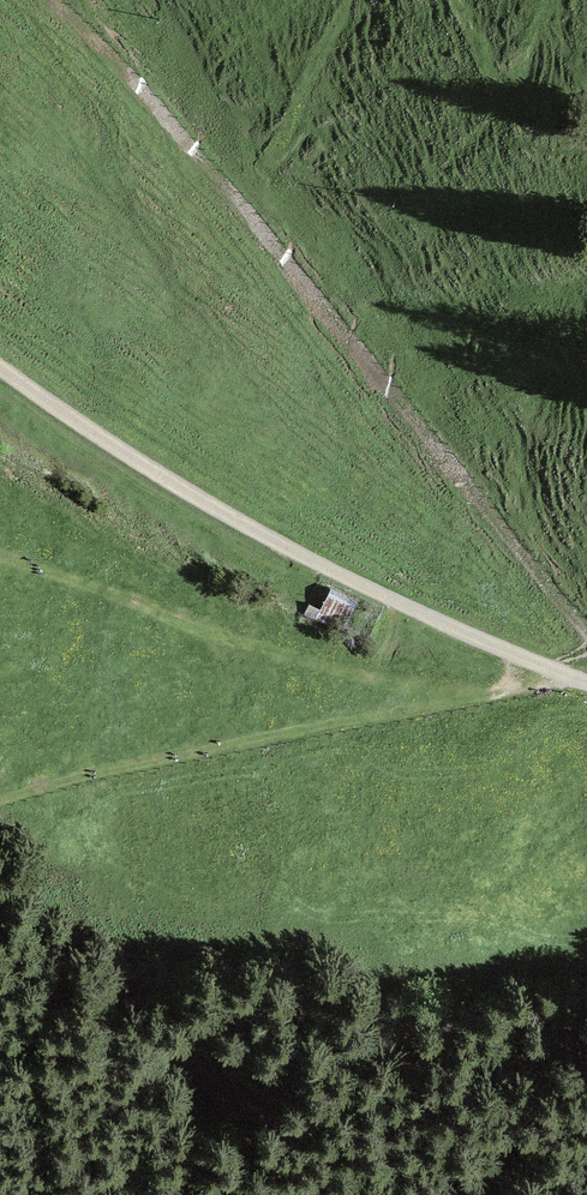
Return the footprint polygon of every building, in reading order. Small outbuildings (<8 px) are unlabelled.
[(363,600),(330,584),(314,617),(347,633),(363,600)]
